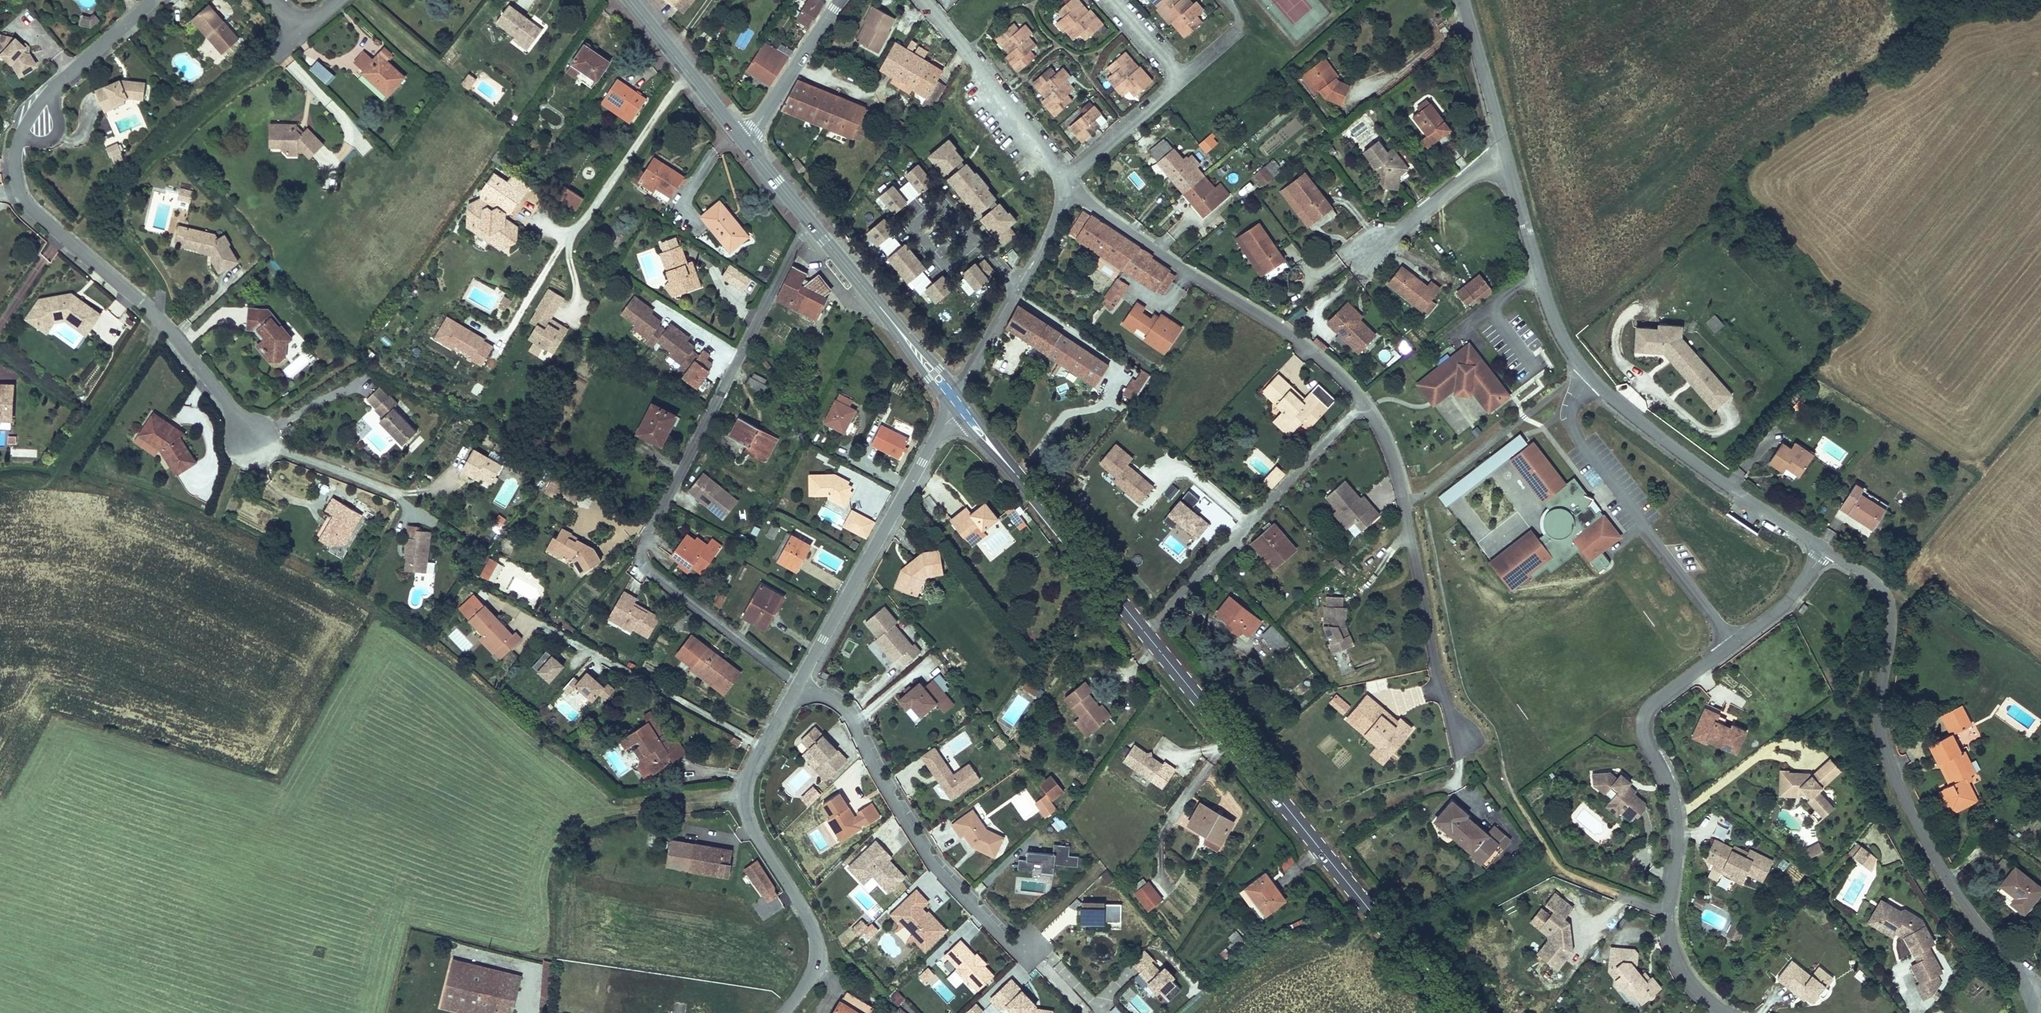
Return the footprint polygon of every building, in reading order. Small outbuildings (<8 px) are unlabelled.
[(685,12),(695,0),(670,0),(685,12)] [(798,19),(811,27),(826,3),(821,0),(810,0),(798,19)] [(1165,22),(1167,20),(1174,28),(1175,27),(1182,34),(1179,37),(1186,45),(1204,29),(1198,23),(1203,18),(1195,9),(1194,11),(1192,12),(1184,3),(1181,6),(1176,0),(1150,0),(1154,5),(1155,3),(1162,11),(1161,12),(1158,15),(1165,22)] [(1096,27),(1089,18),(1087,20),(1079,11),(1082,8),(1076,1),(1058,16),(1064,23),(1059,27),(1067,36),(1069,35),(1076,43),(1080,39),(1086,47),(1104,32),(1098,25),(1096,27)] [(1194,11),(1186,2),(1184,3),(1192,12),(1194,11)] [(1162,11),(1155,3),(1154,5),(1161,12),(1162,11)] [(530,47),(544,29),(510,4),(497,23),(516,37),(530,47)] [(1090,17),(1082,8),(1079,11),(1087,20),(1089,18),(1090,17)] [(1204,17),(1197,8),(1195,9),(1203,18),(1204,17)] [(872,28),(865,47),(883,55),(892,34),(891,33),(897,19),(873,9),(866,26),(872,28)] [(247,43),(216,10),(193,31),(210,49),(216,43),(231,58),(247,43)] [(1098,25),(1091,16),(1090,17),(1089,18),(1096,27),(1098,25)] [(1174,28),(1167,20),(1165,22),(1172,30),(1173,29),(1174,28)] [(98,25),(98,33),(107,26),(103,21),(98,25)] [(86,30),(98,33),(98,25),(88,23),(86,30)] [(866,26),(859,44),(865,47),(872,28),(866,26)] [(1067,36),(1059,27),(1057,29),(1065,39),(1066,37),(1067,36)] [(1182,34),(1175,27),(1174,28),(1173,29),(1179,37),(1182,34)] [(744,28),(736,44),(745,49),(753,32),(744,28)] [(1012,58),(1010,59),(1008,61),(1015,70),(1013,72),(1019,78),(1036,64),(1031,58),(1036,54),(1029,45),(1030,44),(1032,42),(1025,33),(1020,37),(1014,30),(997,44),(1003,52),(1005,50),(1012,58)] [(1034,41),(1026,32),(1025,33),(1032,42),(1034,41)] [(924,34),(913,51),(916,53),(901,75),(937,99),(953,76),(921,55),(931,39),(924,34)] [(1076,43),(1069,35),(1067,36),(1066,37),(1073,45),(1076,43)] [(530,47),(516,37),(514,40),(528,50),(530,47)] [(767,42),(748,71),(772,86),(790,56),(778,49),(767,42)] [(28,48),(12,43),(3,48),(0,57),(11,61),(9,65),(14,72),(18,71),(26,85),(44,73),(35,59),(33,61),(30,56),(33,55),(28,48)] [(599,82),(613,61),(586,43),(568,72),(577,78),(582,71),(599,82)] [(781,43),(778,49),(790,56),(793,51),(781,43)] [(848,48),(841,43),(836,51),(843,55),(848,48)] [(901,44),(890,67),(901,75),(916,53),(913,51),(901,44)] [(1038,53),(1030,44),(1029,45),(1036,54),(1038,53)] [(396,96),(410,77),(392,63),(398,55),(389,48),(380,60),(371,72),(368,75),(396,96)] [(1012,58),(1005,50),(1003,52),(1010,59),(1012,58)] [(371,72),(380,60),(372,55),(364,66),(371,72)] [(1151,90),(1145,83),(1143,85),(1136,76),(1134,78),(1128,69),(1130,68),(1124,59),(1107,73),(1113,80),(1109,83),(1123,101),(1129,96),(1134,103),(1151,90)] [(318,60),(310,69),(328,83),(335,74),(318,60)] [(1015,70),(1008,61),(1005,63),(1013,72),(1015,70)] [(1334,85),(1321,66),(1318,68),(1327,83),(1324,86),(1327,90),(1334,85)] [(1137,76),(1130,68),(1128,69),(1134,78),(1136,76),(1137,76)] [(1327,83),(1318,68),(1302,80),(1316,99),(1321,106),(1337,113),(1346,95),(1334,90),(1330,93),(1327,90),(1324,86),(1327,83)] [(481,80),(485,75),(478,70),(473,78),(479,83),(481,80)] [(1145,83),(1138,75),(1137,76),(1136,76),(1143,85),(1145,83)] [(1070,104),(1075,100),(1067,91),(1069,88),(1071,87),(1063,78),(1058,83),(1052,76),(1035,91),(1041,97),(1042,95),(1050,104),(1049,105),(1047,107),(1053,115),(1050,117),(1058,126),(1076,110),(1070,104)] [(1073,85),(1065,77),(1063,78),(1071,87),(1073,85)] [(619,79),(606,98),(635,117),(648,98),(619,79)] [(868,106),(799,79),(782,110),(854,139),(855,137),(862,140),(873,111),(867,108),(868,106)] [(1316,99),(1302,80),(1298,83),(1312,102),(1316,99)] [(1123,101),(1109,83),(1107,85),(1121,102),(1123,101)] [(128,86),(123,86),(98,97),(105,112),(115,108),(116,111),(127,106),(128,106),(131,104),(151,106),(152,90),(135,88),(135,90),(127,89),(128,86)] [(1077,98),(1069,88),(1067,91),(1075,100),(1077,98)] [(1050,104),(1042,95),(1041,97),(1049,105),(1050,104)] [(635,117),(606,98),(602,104),(631,124),(635,117)] [(116,111),(115,108),(105,112),(109,120),(129,110),(127,106),(116,111)] [(1053,115),(1047,107),(1044,110),(1050,117),(1053,115)] [(1443,142),(1419,111),(1408,119),(1412,123),(1405,128),(1420,147),(1413,152),(1420,161),(1443,142)] [(1103,124),(1096,115),(1094,116),(1102,125),(1103,124)] [(1102,125),(1094,116),(1074,133),(1080,141),(1078,143),(1084,150),(1101,135),(1096,129),(1102,125)] [(299,123),(283,123),(283,138),(292,138),(292,142),(300,149),(307,151),(308,148),(315,150),(323,157),(334,144),(316,128),(311,134),(304,128),(307,120),(299,121),(299,123)] [(316,128),(307,120),(304,128),(311,134),(316,128)] [(1080,141),(1074,133),(1072,135),(1078,143),(1080,141)] [(1198,144),(1202,149),(1214,138),(1210,134),(1198,144)] [(951,135),(929,153),(995,235),(1017,217),(951,135)] [(353,146),(364,156),(371,148),(360,137),(353,146)] [(1218,143),(1214,138),(1202,149),(1206,153),(1218,143)] [(1183,194),(1205,176),(1197,167),(1200,164),(1192,154),(1188,157),(1186,155),(1183,158),(1174,147),(1172,148),(1166,140),(1149,155),(1183,194)] [(499,157),(511,165),(514,161),(506,156),(510,151),(506,148),(499,157)] [(1066,150),(1062,154),(1068,162),(1073,157),(1066,150)] [(126,159),(123,151),(112,156),(115,164),(126,159)] [(1382,165),(1371,153),(1358,165),(1367,175),(1380,189),(1381,187),(1386,193),(1393,187),(1401,179),(1394,170),(1391,173),(1383,164),(1382,165)] [(655,172),(646,185),(673,202),(685,183),(688,185),(693,177),(672,165),(664,158),(655,172)] [(800,159),(794,161),(798,172),(804,170),(800,159)] [(916,161),(907,170),(911,178),(898,187),(894,181),(880,191),(895,212),(921,188),(932,177),(916,161)] [(1391,173),(1394,170),(1386,162),(1383,164),(1391,173)] [(655,172),(645,166),(637,179),(646,185),(655,172)] [(1262,187),(1273,178),(1264,167),(1253,177),(1262,187)] [(1332,208),(1305,172),(1279,191),(1307,227),(1332,208)] [(532,195),(537,186),(539,184),(522,173),(515,184),(532,195)] [(526,247),(528,235),(509,223),(513,215),(520,213),(532,195),(515,184),(501,175),(492,189),(496,197),(474,206),(475,211),(480,215),(479,228),(488,234),(493,231),(498,234),(497,242),(512,253),(514,249),(526,247)] [(1380,189),(1367,175),(1364,184),(1379,199),(1393,200),(1393,187),(1386,193),(1381,187),(1380,189)] [(1215,187),(1205,176),(1183,194),(1203,217),(1230,194),(1220,183),(1215,187)] [(203,197),(205,192),(192,188),(190,193),(203,197)] [(561,201),(576,210),(585,198),(570,188),(561,201)] [(201,202),(203,197),(190,193),(189,198),(201,202)] [(726,213),(716,202),(700,217),(721,241),(729,235),(737,244),(748,234),(740,225),(738,226),(734,230),(722,217),(726,213)] [(738,226),(726,213),(722,217),(734,230),(738,226)] [(884,215),(866,229),(921,292),(927,288),(935,298),(954,284),(943,271),(933,279),(925,269),(927,264),(907,239),(899,240),(892,232),(895,227),(884,215)] [(193,237),(198,223),(190,220),(186,235),(193,237)] [(227,236),(225,232),(198,223),(193,237),(208,242),(207,245),(206,247),(216,250),(218,246),(222,247),(221,252),(221,253),(230,268),(248,257),(239,242),(241,241),(235,231),(227,236)] [(1251,255),(1248,257),(1261,275),(1284,259),(1259,223),(1238,237),(1251,255)] [(1133,251),(1095,226),(1082,248),(1120,272),(1133,251)] [(1251,255),(1238,237),(1236,239),(1248,257),(1251,255)] [(680,283),(686,296),(707,287),(700,273),(693,276),(689,267),(691,266),(683,249),(664,258),(677,285),(680,283)] [(1145,258),(1133,251),(1120,272),(1132,280),(1145,258)] [(975,259),(962,269),(964,275),(959,280),(969,294),(991,278),(990,273),(994,268),(985,258),(979,262),(975,259)] [(1148,260),(1145,258),(1132,280),(1142,286),(1156,266),(1148,260)] [(696,264),(691,266),(689,267),(693,276),(700,273),(696,264)] [(730,264),(722,277),(743,292),(752,278),(730,264)] [(767,281),(772,270),(763,266),(759,277),(767,281)] [(1164,271),(1156,266),(1142,286),(1151,292),(1164,271)] [(1427,287),(1400,267),(1387,284),(1422,310),(1428,314),(1435,304),(1430,300),(1438,289),(1430,283),(1427,287)] [(775,299),(815,318),(825,297),(804,287),(808,280),(804,278),(806,275),(791,268),(775,299)] [(1479,274),(1463,286),(1474,299),(1478,304),(1493,292),(1479,274)] [(674,286),(680,299),(686,296),(680,283),(677,285),(674,286)] [(1474,299),(1463,286),(1455,292),(1466,305),(1474,299)] [(1117,311),(1130,294),(1120,287),(1107,304),(1117,311)] [(561,296),(555,304),(568,313),(574,306),(561,296)] [(517,299),(512,297),(506,310),(510,312),(517,299)] [(653,316),(655,312),(640,302),(628,319),(642,329),(640,333),(656,344),(653,347),(661,353),(666,346),(679,355),(677,359),(690,368),(688,371),(695,376),(707,359),(700,354),(703,351),(694,344),(690,342),(692,338),(677,328),(672,335),(666,330),(668,327),(657,319),(653,316)] [(1363,316),(1348,302),(1341,308),(1356,323),(1360,319),(1363,316)] [(1016,303),(1005,328),(1094,387),(1109,364),(1016,303)] [(555,304),(546,317),(559,326),(568,313),(555,304)] [(72,325),(92,341),(104,326),(86,312),(87,311),(82,307),(80,309),(76,305),(47,311),(34,327),(42,334),(51,323),(57,328),(72,325)] [(1287,320),(1295,326),(1306,312),(1298,306),(1287,320)] [(293,343),(299,338),(290,325),(288,327),(281,317),(283,315),(278,308),(259,307),(257,327),(264,328),(269,335),(271,334),(274,338),(272,339),(269,341),(273,347),(272,347),(274,351),(275,350),(279,356),(284,356),(291,356),(293,343)] [(1356,323),(1341,308),(1327,323),(1358,353),(1376,335),(1360,319),(1356,323)] [(1160,359),(1177,337),(1158,322),(1156,326),(1151,332),(1147,329),(1147,326),(1138,319),(1141,315),(1134,310),(1119,330),(1126,335),(1129,331),(1134,334),(1143,342),(1139,347),(1152,357),(1154,354),(1160,359)] [(290,325),(283,315),(281,317),(288,327),(290,325)] [(496,343),(446,316),(434,339),(483,366),(496,343)] [(559,326),(546,317),(546,316),(538,326),(539,326),(545,331),(537,343),(542,346),(536,354),(545,361),(551,353),(555,356),(563,344),(569,349),(576,339),(565,331),(562,335),(557,331),(560,327),(559,326)] [(1151,332),(1156,326),(1150,322),(1147,326),(1147,329),(1151,332)] [(90,344),(92,341),(72,325),(57,328),(51,323),(42,334),(51,341),(59,332),(71,329),(90,344)] [(1677,342),(1681,338),(1682,326),(1657,325),(1657,329),(1635,328),(1634,353),(1662,355),(1668,355),(1678,366),(1686,359),(1680,353),(1684,350),(1677,342)] [(565,331),(560,327),(557,331),(562,335),(565,331)] [(1685,373),(1697,362),(1701,359),(1681,338),(1677,342),(1684,350),(1680,353),(1686,359),(1678,366),(1685,373)] [(273,347),(269,341),(265,344),(276,360),(284,360),(284,356),(279,356),(275,350),(274,351),(272,347),(273,347)] [(1417,383),(1430,399),(1455,380),(1457,379),(1459,378),(1462,377),(1464,377),(1466,378),(1468,378),(1470,380),(1472,381),(1474,383),(1477,386),(1493,407),(1510,395),(1469,343),(1417,383)] [(563,344),(555,356),(561,360),(569,349),(563,344)] [(1678,366),(1668,355),(1662,355),(1694,389),(1695,383),(1685,373),(1678,366)] [(1710,369),(1701,359),(1697,362),(1706,372),(1710,369)] [(1732,394),(1710,369),(1706,372),(1697,362),(1685,373),(1695,383),(1694,389),(1705,401),(1712,394),(1721,404),(1732,394)] [(1134,402),(1151,375),(1142,369),(1136,380),(1131,379),(1122,394),(1134,402)] [(1292,387),(1278,373),(1261,392),(1281,410),(1271,421),(1288,436),(1302,421),(1310,428),(1336,400),(1318,383),(1303,399),(1307,402),(1305,404),(1289,390),(1292,387)] [(774,385),(756,377),(753,384),(771,392),(774,385)] [(1488,412),(1493,407),(1477,386),(1474,383),(1472,381),(1470,380),(1468,378),(1466,378),(1464,377),(1462,377),(1459,378),(1457,379),(1455,380),(1430,399),(1433,404),(1451,390),(1458,386),(1464,385),(1465,385),(1470,389),(1488,412)] [(865,398),(851,391),(838,421),(855,429),(866,406),(862,404),(865,398)] [(1721,404),(1712,394),(1705,401),(1714,410),(1721,404)] [(406,404),(398,395),(383,410),(391,419),(388,422),(412,445),(426,432),(402,408),(406,404)] [(1801,410),(1804,397),(1796,395),(1793,407),(1801,410)] [(6,441),(6,435),(17,435),(18,401),(0,401),(0,441),(6,441)] [(663,445),(679,417),(654,403),(638,431),(663,445)] [(275,421),(279,430),(291,425),(286,416),(275,421)] [(762,426),(743,417),(734,437),(749,444),(746,450),(768,460),(777,439),(760,431),(762,426)] [(150,421),(149,424),(178,443),(182,441),(150,421)] [(919,435),(892,422),(883,441),(910,454),(919,435)] [(149,424),(141,436),(150,442),(144,450),(157,458),(177,483),(196,468),(177,444),(178,443),(149,424)] [(141,436),(136,445),(144,450),(150,442),(141,436)] [(1782,443),(1768,464),(1782,473),(1785,468),(1799,477),(1814,455),(1795,442),(1791,449),(1782,443)] [(1133,458),(1115,443),(1098,463),(1116,478),(1127,464),(1133,458)] [(465,471),(477,451),(468,445),(456,466),(465,471)] [(506,468),(477,451),(465,471),(479,479),(481,476),(496,485),(506,468)] [(1597,565),(1615,550),(1595,524),(1590,527),(1584,519),(1588,512),(1581,509),(1581,508),(1568,492),(1560,498),(1526,457),(1508,472),(1518,484),(1516,485),(1523,493),(1524,492),(1540,512),(1537,515),(1543,522),(1540,527),(1539,530),(1538,534),(1539,542),(1542,547),(1534,554),(1527,545),(1497,570),(1518,596),(1526,590),(1529,594),(1543,582),(1547,586),(1576,563),(1594,586),(1606,576),(1597,565)] [(1504,474),(1508,472),(1500,461),(1480,477),(1488,487),(1504,474)] [(1154,486),(1127,464),(1116,478),(1112,482),(1139,504),(1154,486)] [(1285,475),(1275,467),(1272,471),(1281,479),(1285,475)] [(1281,479),(1272,471),(1262,481),(1271,490),(1281,479)] [(1540,512),(1524,492),(1523,493),(1516,485),(1518,484),(1508,472),(1504,474),(1537,515),(1540,512)] [(841,497),(847,501),(852,492),(849,490),(845,488),(847,484),(849,482),(835,475),(809,474),(809,495),(827,495),(829,498),(838,503),(841,497)] [(718,481),(712,476),(698,494),(706,500),(711,495),(719,502),(714,507),(731,520),(744,502),(731,491),(729,494),(716,484),(718,481)] [(1326,496),(1337,509),(1342,505),(1346,510),(1344,512),(1351,520),(1355,521),(1363,530),(1379,515),(1371,506),(1368,508),(1359,498),(1343,480),(1326,496)] [(731,491),(718,481),(716,484),(729,494),(731,491)] [(1861,494),(1864,489),(1855,483),(1842,504),(1850,509),(1848,513),(1874,529),(1886,509),(1861,494)] [(1209,524),(1191,509),(1200,499),(1189,490),(1180,500),(1179,500),(1166,515),(1186,532),(1189,528),(1199,536),(1209,524)] [(1450,501),(1445,492),(1439,495),(1444,504),(1450,501)] [(719,502),(711,495),(706,500),(714,507),(719,502)] [(1368,508),(1371,506),(1362,495),(1359,498),(1368,508)] [(847,501),(841,497),(838,503),(844,506),(847,501)] [(347,540),(349,541),(364,516),(335,499),(328,511),(336,516),(321,541),(333,547),(336,542),(343,547),(347,540)] [(1230,501),(1225,512),(1239,519),(1245,508),(1230,501)] [(994,528),(1008,517),(996,502),(981,513),(977,507),(961,519),(974,535),(989,523),(994,528)] [(1850,509),(1842,504),(1840,508),(1848,513),(1850,509)] [(1036,521),(1023,505),(1017,510),(1030,526),(1036,521)] [(1342,505),(1337,509),(1333,512),(1347,528),(1355,521),(1351,520),(1344,512),(1346,510),(1342,505)] [(876,522),(851,509),(842,526),(866,539),(876,522)] [(797,526),(788,521),(781,535),(790,539),(797,526)] [(1297,549),(1275,523),(1250,545),(1272,570),(1297,549)] [(766,536),(774,539),(779,528),(771,525),(766,536)] [(422,544),(424,536),(425,532),(417,530),(414,542),(422,544)] [(558,530),(553,542),(556,543),(552,552),(550,555),(559,559),(561,555),(574,562),(580,573),(599,562),(592,549),(576,542),(575,543),(567,539),(569,535),(558,530)] [(825,541),(803,530),(789,557),(811,568),(825,541)] [(1185,550),(1183,541),(1184,540),(1182,533),(1175,535),(1174,530),(1164,533),(1169,554),(1185,550)] [(679,557),(687,563),(688,561),(699,569),(701,567),(703,563),(712,570),(721,557),(712,551),(717,545),(711,541),(709,544),(704,540),(696,534),(679,557)] [(429,579),(438,539),(424,536),(422,544),(414,542),(410,559),(413,560),(409,575),(429,579)] [(730,546),(721,539),(717,545),(712,551),(721,557),(730,546)] [(336,542),(333,547),(342,553),(349,541),(347,540),(343,547),(336,542)] [(553,542),(549,540),(545,548),(552,552),(556,543),(553,542)] [(927,577),(943,575),(939,549),(921,552),(900,569),(893,588),(917,596),(923,581),(927,577)] [(699,569),(688,561),(687,563),(685,566),(696,574),(699,569)] [(501,567),(493,563),(488,573),(496,576),(501,567)] [(712,570),(703,563),(701,567),(710,573),(712,570)] [(1518,596),(1497,570),(1486,579),(1507,605),(1518,596)] [(496,576),(488,573),(484,582),(491,586),(496,576)] [(1325,580),(1332,588),(1338,584),(1331,575),(1325,580)] [(795,596),(774,584),(756,618),(778,629),(795,596)] [(652,640),(663,620),(650,613),(649,615),(635,607),(637,605),(639,601),(627,594),(613,618),(637,631),(652,640)] [(1342,608),(1343,597),(1327,595),(1327,606),(1325,605),(1322,627),(1330,643),(1327,644),(1332,656),(1353,646),(1348,635),(1345,636),(1341,625),(1342,608)] [(1262,621),(1229,596),(1215,613),(1227,623),(1224,627),(1237,637),(1241,633),(1248,639),(1262,621)] [(650,613),(637,605),(635,607),(649,615),(650,613)] [(893,623),(896,621),(883,606),(865,621),(877,636),(875,638),(893,660),(898,656),(905,663),(920,651),(913,643),(911,645),(893,623)] [(679,632),(688,616),(678,611),(670,627),(679,632)] [(521,641),(507,627),(505,629),(501,625),(503,623),(492,612),(477,627),(492,642),(494,640),(507,654),(503,658),(510,665),(522,653),(516,646),(521,641)] [(637,631),(613,618),(611,621),(635,634),(637,631)] [(694,628),(686,623),(680,632),(689,637),(694,628)] [(1271,627),(1261,635),(1276,654),(1286,645),(1271,627)] [(530,645),(524,639),(521,641),(516,646),(522,653),(530,645)] [(740,693),(753,675),(704,639),(690,659),(706,670),(703,675),(712,681),(716,677),(740,693)] [(851,654),(856,643),(849,639),(844,650),(851,654)] [(507,654),(494,640),(492,642),(488,645),(502,659),(503,658),(507,654)] [(555,684),(569,668),(551,654),(538,670),(555,684)] [(620,691),(612,685),(609,688),(601,682),(599,684),(597,682),(598,680),(592,675),(585,684),(579,680),(570,691),(576,696),(582,688),(599,702),(605,695),(613,701),(620,691)] [(1040,686),(1044,680),(1037,675),(1034,682),(1040,686)] [(1097,734),(1119,715),(1109,703),(1097,689),(1102,685),(1095,676),(1075,693),(1089,711),(1083,716),(1097,734)] [(907,693),(899,699),(906,708),(911,704),(921,715),(936,702),(944,712),(953,705),(932,679),(923,687),(919,682),(911,689),(909,686),(905,690),(907,693)] [(1051,684),(1044,680),(1040,686),(1047,690),(1051,684)] [(1024,681),(1021,689),(1040,697),(1043,689),(1024,681)] [(1343,715),(1351,706),(1336,693),(1328,702),(1343,715)] [(1388,757),(1413,729),(1400,718),(1397,721),(1394,725),(1382,715),(1385,711),(1366,694),(1344,719),(1375,746),(1388,757)] [(1109,703),(1119,715),(1122,713),(1112,701),(1109,703)] [(1943,790),(1944,793),(1953,810),(1964,805),(1961,800),(1974,793),(1969,783),(1973,780),(1971,776),(1960,755),(1962,754),(1952,735),(1972,725),(1961,705),(1940,715),(1950,734),(1929,745),(1950,786),(1943,790)] [(910,707),(906,710),(913,721),(918,718),(910,707)] [(1397,721),(1385,711),(1382,715),(1394,725),(1397,721)] [(1713,717),(1711,722),(1725,728),(1727,723),(1713,717)] [(675,733),(667,720),(662,723),(659,718),(652,723),(654,726),(646,730),(643,726),(636,731),(639,735),(629,741),(634,750),(647,742),(655,754),(661,763),(648,772),(653,780),(672,768),(667,760),(676,755),(673,749),(666,738),(670,736),(675,733)] [(1713,752),(1742,765),(1751,744),(1737,738),(1736,741),(1729,738),(1722,735),(1725,728),(1711,722),(1702,741),(1716,746),(1713,752)] [(823,734),(815,726),(800,741),(807,749),(801,755),(815,770),(813,771),(824,782),(847,760),(838,750),(837,751),(821,735),(823,734)] [(1732,731),(1725,728),(1722,735),(1729,738),(1732,731)] [(695,755),(686,740),(673,749),(676,755),(682,763),(695,755)] [(1716,746),(1702,741),(1699,749),(1712,755),(1713,752),(1716,746)] [(1134,744),(1122,762),(1151,781),(1163,763),(1134,744)] [(1388,757),(1375,746),(1369,754),(1382,765),(1388,757)] [(953,774),(934,747),(920,757),(950,800),(980,780),(969,763),(953,774)] [(1975,773),(1964,752),(1962,754),(1960,755),(1971,776),(1975,773)] [(661,763),(655,754),(649,759),(646,769),(648,772),(661,763)] [(1816,771),(1827,783),(1840,771),(1829,759),(1816,771)] [(1807,779),(1803,779),(1803,773),(1787,773),(1788,771),(1779,771),(1778,793),(1799,793),(1805,793),(1810,798),(1807,800),(1822,817),(1833,807),(1818,791),(1822,787),(1811,775),(1807,779)] [(1811,775),(1822,787),(1827,783),(1816,771),(1811,775)] [(1629,782),(1619,774),(1616,778),(1609,772),(1591,774),(1593,785),(1604,794),(1612,784),(1619,790),(1609,802),(1621,811),(1624,807),(1628,807),(1636,813),(1638,815),(1646,806),(1644,802),(1633,793),(1625,787),(1627,785),(1629,782)] [(1046,795),(1051,801),(1063,791),(1051,775),(1038,785),(1046,795)] [(812,786),(800,798),(808,806),(820,794),(812,786)] [(1026,790),(1011,799),(1024,820),(1039,811),(1026,790)] [(1979,802),(1974,793),(1961,800),(1964,805),(1953,810),(1944,793),(1941,795),(1952,816),(1979,802)] [(838,794),(822,804),(831,818),(827,820),(840,840),(850,834),(848,832),(863,823),(865,826),(879,817),(870,804),(856,813),(858,815),(854,817),(838,794)] [(1051,801),(1046,795),(1034,804),(1045,818),(1057,809),(1051,801)] [(1486,868),(1510,840),(1494,825),(1487,833),(1467,817),(1469,815),(1451,799),(1432,821),(1486,868)] [(1220,845),(1221,846),(1235,822),(1199,802),(1185,825),(1204,836),(1203,843),(1217,851),(1220,845)] [(1621,811),(1609,802),(1606,806),(1617,815),(1621,811)] [(1624,807),(1621,811),(1631,819),(1636,813),(1628,807),(1624,807)] [(986,829),(973,809),(950,825),(960,839),(963,836),(971,847),(994,859),(1004,837),(986,829)] [(1058,815),(1050,822),(1058,832),(1066,825),(1058,815)] [(1718,824),(1713,835),(1723,839),(1728,828),(1718,824)] [(734,850),(672,839),(667,866),(731,877),(734,864),(731,864),(734,850)] [(887,852),(875,840),(847,867),(863,883),(872,875),(887,891),(904,876),(888,859),(891,856),(887,852)] [(1763,880),(1773,860),(1749,849),(1748,853),(1745,852),(1743,856),(1732,851),(1733,848),(1714,840),(1706,858),(1715,862),(1717,860),(1725,864),(1723,869),(1733,874),(1731,877),(1742,882),(1747,873),(1763,880)] [(1877,858),(1855,841),(1846,852),(1871,871),(1877,858)] [(1822,851),(1818,842),(1807,848),(1810,856),(1822,851)] [(1019,859),(1018,869),(1032,871),(1033,861),(1042,861),(1041,872),(1054,873),(1055,864),(1078,866),(1079,856),(1070,855),(1071,846),(1054,844),(1053,853),(1028,851),(1027,860),(1019,859)] [(1743,856),(1745,852),(1734,846),(1733,848),(1732,851),(1743,856)] [(1283,870),(1294,863),(1288,853),(1277,861),(1283,870)] [(1713,869),(1731,877),(1733,874),(1723,869),(1725,864),(1717,860),(1715,862),(1706,858),(1704,861),(1714,865),(1713,869)] [(1781,858),(1777,866),(1784,870),(1788,862),(1781,858)] [(776,887),(758,860),(745,869),(768,903),(779,896),(776,891),(776,887)] [(2014,865),(1998,885),(2014,898),(2009,905),(2024,916),(2040,894),(2040,887),(2014,865)] [(1286,901),(1265,872),(1243,888),(1264,917),(1286,901)] [(1717,884),(1726,888),(1729,879),(1720,876),(1717,884)] [(1148,910),(1161,900),(1147,883),(1134,893),(1148,910)] [(928,902),(916,889),(888,915),(901,928),(904,926),(911,934),(908,937),(924,953),(947,931),(928,911),(926,912),(922,908),(928,902)] [(1572,950),(1571,940),(1568,941),(1568,933),(1570,933),(1569,923),(1564,919),(1573,908),(1554,893),(1545,905),(1553,911),(1550,915),(1541,926),(1551,933),(1551,940),(1539,956),(1557,969),(1572,950)] [(1693,904),(1701,908),(1704,900),(1697,896),(1693,904)] [(1922,919),(1905,909),(1900,911),(1880,899),(1866,923),(1893,938),(1895,934),(1904,939),(1917,963),(1910,966),(1919,983),(1914,985),(1922,1001),(1932,996),(1942,983),(1937,975),(1942,972),(1929,947),(1935,944),(1922,919)] [(1104,902),(1081,902),(1081,908),(1080,908),(1079,925),(1104,926),(1104,902)] [(1541,926),(1550,915),(1541,909),(1531,923),(1547,935),(1547,940),(1537,953),(1539,956),(1551,940),(1551,933),(1541,926)] [(862,920),(852,930),(858,936),(864,931),(868,926),(862,920)] [(879,930),(872,923),(864,931),(870,938),(879,930)] [(1731,923),(1725,936),(1738,942),(1744,929),(1731,923)] [(1235,930),(1225,938),(1234,949),(1244,941),(1235,930)] [(975,957),(960,941),(944,956),(957,970),(955,972),(964,981),(966,979),(978,992),(994,977),(984,967),(987,964),(977,955),(975,957)] [(1641,975),(1634,966),(1636,965),(1638,954),(1637,952),(1636,951),(1635,950),(1634,950),(1612,947),(1610,966),(1620,967),(1623,971),(1622,974),(1615,980),(1615,984),(1618,989),(1623,989),(1629,996),(1633,993),(1641,1003),(1660,988),(1652,977),(1650,979),(1646,982),(1641,975)] [(1162,959),(1153,949),(1141,960),(1150,970),(1149,971),(1159,981),(1158,982),(1166,991),(1170,988),(1179,998),(1190,988),(1172,968),(1170,970),(1161,960),(1162,959)] [(450,1009),(452,1000),(486,1008),(485,1012),(503,1012),(504,1009),(513,973),(454,959),(442,1008),(450,1009)] [(1778,978),(1807,1001),(1808,999),(1812,1001),(1814,1002),(1819,995),(1819,992),(1826,984),(1828,983),(1832,978),(1832,976),(1820,966),(1812,976),(1793,960),(1778,978)] [(1622,974),(1623,971),(1620,967),(1610,966),(1609,972),(1615,980),(1622,974)] [(935,974),(928,967),(918,976),(925,984),(935,974)] [(1862,983),(1867,977),(1859,970),(1854,976),(1862,983)] [(1650,979),(1645,972),(1641,975),(1646,982),(1650,979)] [(522,975),(513,973),(504,1009),(513,1012),(522,975)] [(946,1004),(955,996),(935,974),(926,982),(946,1004)] [(1006,982),(992,1003),(1003,1009),(1004,1007),(1013,1012),(1046,1012),(1034,1006),(1037,1002),(1006,982)] [(889,999),(899,1006),(905,998),(896,990),(889,999)] [(847,991),(834,1012),(875,1012),(877,1009),(847,991)] [(450,1009),(464,1012),(485,1012),(486,1008),(452,1000),(450,1009)] [(976,1003),(966,1012),(967,1012),(982,1012),(984,1012),(976,1003)]
